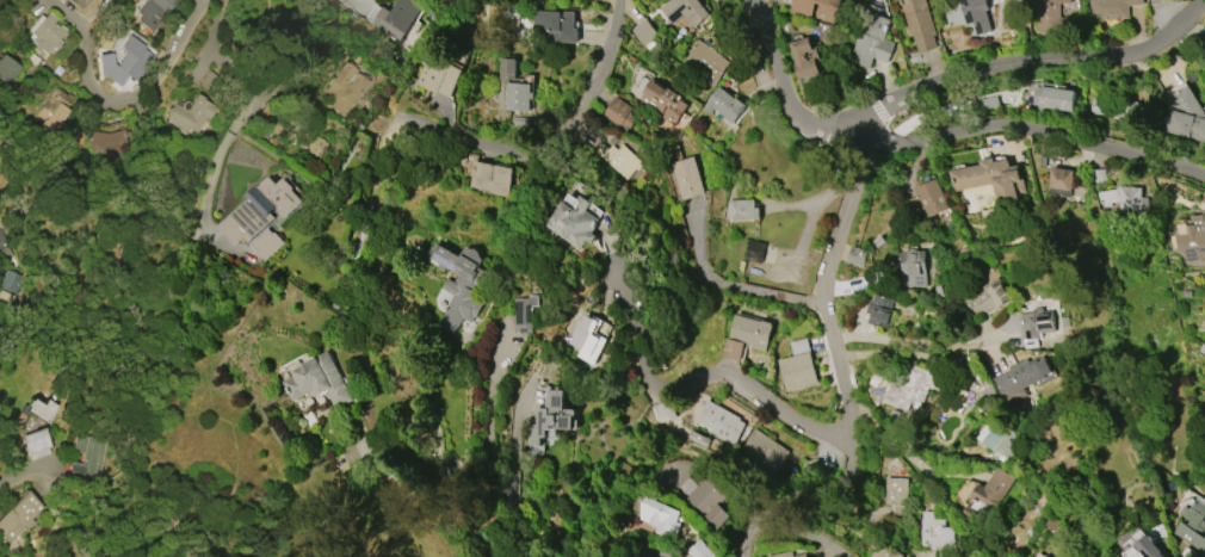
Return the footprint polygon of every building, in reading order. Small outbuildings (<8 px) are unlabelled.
[(84,11),(69,0),(92,0),(84,11)] [(135,12),(145,0),(173,0),(162,13),(161,12),(152,23),(149,21),(142,31),(134,24),(141,17),(135,12)] [(391,11),(399,0),(417,0),(425,5),(400,43),(372,25),(385,6),(391,11)] [(660,8),(670,0),(699,0),(710,14),(694,27),(685,14),(672,24),(660,8)] [(790,11),(792,0),(840,0),(833,23),(815,18),(818,4),(814,2),(809,17),(790,11)] [(909,32),(899,0),(926,0),(935,35),(933,36),(937,47),(917,52),(912,31),(909,32)] [(1032,33),(1031,0),(1070,0),(1070,2),(1058,2),(1059,32),(1032,33)] [(1090,19),(1089,0),(1143,0),(1143,5),(1127,5),(1127,17),(1090,19)] [(552,10),(576,12),(575,27),(577,29),(577,42),(548,41),(548,38),(538,37),(538,27),(534,27),(536,11),(552,11),(552,10)] [(890,20),(884,38),(895,42),(886,63),(873,57),(870,67),(849,60),(869,11),(890,20)] [(30,33),(47,12),(55,19),(51,24),(57,27),(58,25),(64,30),(57,39),(61,43),(55,50),(51,48),(45,55),(39,49),(37,52),(33,49),(36,45),(30,42),(33,37),(30,33)] [(643,47),(631,30),(645,19),(657,36),(643,47)] [(816,58),(820,73),(798,79),(795,64),(796,63),(790,43),(810,37),(814,49),(807,51),(809,61),(816,58)] [(684,57),(697,39),(707,48),(709,45),(715,50),(715,51),(729,62),(711,87),(686,69),(691,62),(684,57)] [(110,52),(112,63),(113,64),(129,41),(143,49),(120,86),(99,73),(95,55),(110,52)] [(6,86),(0,82),(0,54),(1,52),(7,57),(12,50),(18,55),(13,62),(19,67),(6,86)] [(31,52),(43,62),(38,68),(26,58),(31,52)] [(464,70),(450,98),(438,92),(437,94),(415,83),(430,54),(464,70)] [(529,111),(499,109),(500,83),(499,83),(499,76),(500,76),(502,58),(517,58),(514,79),(509,79),(509,82),(531,83),(530,92),(533,92),(533,98),(530,98),(529,111)] [(369,82),(345,117),(323,103),(329,94),(323,91),(345,61),(356,68),(353,72),(369,82)] [(639,101),(653,81),(667,91),(669,88),(682,97),(680,100),(687,105),(675,123),(669,118),(667,120),(639,101)] [(1187,85),(1204,118),(1204,144),(1164,132),(1170,111),(1168,106),(1172,105),(1167,95),(1187,85)] [(718,86),(735,98),(735,97),(747,106),(733,124),(713,110),(709,115),(702,109),(718,86)] [(1071,112),(1024,105),(1026,94),(1040,97),(1043,86),(1075,91),(1071,112)] [(36,115),(54,88),(58,92),(60,91),(72,99),(64,109),(69,112),(52,137),(38,128),(43,119),(36,115)] [(614,95),(632,107),(630,111),(631,112),(630,115),(636,118),(626,132),(601,116),(614,95)] [(980,100),(996,95),(999,105),(982,110),(980,100)] [(194,132),(181,126),(180,128),(163,119),(171,104),(178,107),(178,104),(183,100),(187,104),(187,107),(193,98),(199,100),(200,99),(209,104),(194,132)] [(1092,99),(1141,103),(1139,128),(1126,126),(1126,118),(1106,117),(1106,115),(1092,115),(1092,99)] [(131,146),(123,147),(125,156),(109,161),(106,149),(93,148),(94,130),(110,132),(126,128),(131,146)] [(330,146),(307,130),(297,144),(319,160),(330,146)] [(623,144),(642,162),(625,180),(595,151),(602,144),(608,150),(612,146),(617,150),(623,144)] [(682,199),(671,162),(694,155),(706,192),(682,199)] [(951,171),(981,165),(981,161),(993,157),(994,162),(1008,159),(1009,166),(1018,165),(1020,175),(1022,174),(1026,192),(1016,193),(1020,208),(1000,211),(994,184),(954,192),(951,171)] [(513,168),(508,197),(487,192),(488,190),(470,187),(471,181),(469,181),(470,174),(471,175),(475,160),(513,168)] [(1051,167),(1074,171),(1070,197),(1048,193),(1051,167)] [(220,227),(249,200),(247,197),(259,186),(259,187),(271,177),(277,185),(284,178),(292,187),(291,190),(301,200),(283,216),(277,209),(271,213),(273,217),(265,225),(272,234),(274,233),(284,242),(262,261),(253,250),(254,249),(246,239),(243,241),(242,239),(235,245),(220,227)] [(937,179),(953,216),(940,222),(937,212),(928,216),(925,209),(908,216),(902,202),(919,194),(916,188),(937,179)] [(1101,194),(1121,193),(1121,192),(1139,191),(1139,199),(1147,199),(1147,209),(1139,213),(1136,215),(1136,209),(1127,208),(1126,208),(1126,212),(1118,213),(1118,203),(1112,204),(1112,208),(1104,208),(1104,203),(1101,203),(1101,194)] [(579,247),(548,225),(569,193),(579,199),(581,194),(602,210),(579,247)] [(728,200),(754,199),(755,208),(759,208),(760,219),(729,221),(728,200)] [(1204,222),(1204,260),(1185,261),(1184,252),(1178,253),(1176,233),(1186,231),(1186,221),(1191,219),(1191,215),(1203,213),(1204,222)] [(765,243),(761,264),(744,260),(748,240),(765,243)] [(435,326),(453,295),(441,287),(447,279),(455,283),(461,274),(441,262),(439,266),(427,259),(430,254),(427,253),(432,246),(440,247),(441,245),(462,256),(463,255),(480,265),(478,266),(487,271),(478,286),(476,285),(474,290),(478,293),(477,297),(486,302),(472,324),(463,318),(453,335),(435,326)] [(903,286),(902,252),(926,250),(926,286),(903,286)] [(29,303),(33,276),(2,272),(0,285),(0,298),(29,303)] [(969,301),(976,297),(971,290),(983,281),(987,285),(999,278),(1013,298),(988,314),(985,310),(978,315),(969,301)] [(876,295),(896,299),(889,329),(869,323),(876,295)] [(533,332),(515,333),(513,298),(531,298),(531,296),(539,296),(539,305),(532,305),(533,332)] [(1021,340),(1018,314),(1034,311),(1033,308),(1043,307),(1043,311),(1051,310),(1055,330),(1038,333),(1039,338),(1037,339),(1038,348),(1024,351),(1022,340),(1021,340)] [(569,344),(586,311),(602,320),(597,330),(608,338),(598,358),(569,344)] [(735,314),(762,321),(762,320),(772,322),(772,324),(773,326),(766,352),(743,346),(740,360),(722,355),(725,338),(729,339),(735,314)] [(817,384),(784,391),(777,360),(792,357),(789,342),(807,338),(817,384)] [(328,351),(353,401),(334,409),(325,390),(316,395),(314,388),(305,392),(307,394),(291,402),(280,382),(293,375),(291,370),(328,351)] [(993,378),(1009,370),(1008,366),(1026,358),(1028,364),(1037,360),(1045,377),(1022,388),(1026,395),(1008,403),(1003,392),(1001,394),(993,378)] [(890,380),(903,385),(912,365),(931,372),(931,371),(939,375),(933,390),(927,388),(921,402),(914,398),(913,402),(910,401),(907,410),(882,401),(890,380)] [(564,415),(574,415),(574,429),(548,428),(548,437),(540,437),(540,445),(527,445),(529,426),(537,427),(538,408),(548,408),(548,389),(566,389),(564,415)] [(44,400),(55,407),(44,423),(24,410),(25,408),(24,406),(27,401),(29,401),(30,398),(41,406),(44,400)] [(650,407),(672,400),(676,417),(656,423),(650,407)] [(706,400),(740,419),(727,442),(713,435),(713,434),(707,431),(709,428),(696,420),(706,400)] [(1000,456),(978,439),(991,421),(1013,438),(1000,456)] [(26,456),(50,448),(43,428),(19,436),(26,456)] [(754,428),(789,451),(771,477),(767,475),(766,476),(747,463),(749,459),(739,452),(754,428)] [(69,463),(81,464),(84,452),(70,451),(73,434),(105,440),(98,487),(67,482),(69,463)] [(1014,478),(981,528),(962,515),(969,503),(971,506),(975,500),(969,496),(978,483),(983,487),(997,466),(1014,478)] [(730,516),(716,530),(686,499),(687,496),(676,485),(687,475),(698,487),(706,478),(723,496),(717,502),(730,516)] [(885,503),(886,477),(907,478),(906,505),(909,505),(909,515),(892,515),(892,505),(885,503)] [(7,544),(0,537),(0,516),(24,491),(42,509),(7,544)] [(653,532),(656,527),(638,519),(642,501),(645,494),(681,512),(676,521),(680,524),(672,541),(653,532)] [(1199,496),(1204,501),(1204,516),(1203,520),(1204,521),(1204,532),(1203,531),(1200,534),(1204,538),(1204,542),(1204,544),(1204,546),(1201,552),(1174,533),(1181,521),(1186,525),(1189,520),(1180,513),(1185,507),(1189,509),(1199,496)] [(920,545),(921,519),(922,519),(922,512),(933,512),(933,519),(950,520),(950,546),(920,545)] [(1147,534),(1165,556),(1126,556),(1124,553),(1147,534)] [(716,555),(713,556),(691,556),(687,552),(702,539),(716,555)] [(903,555),(902,556),(869,556),(878,544),(889,551),(891,546),(903,555)]
